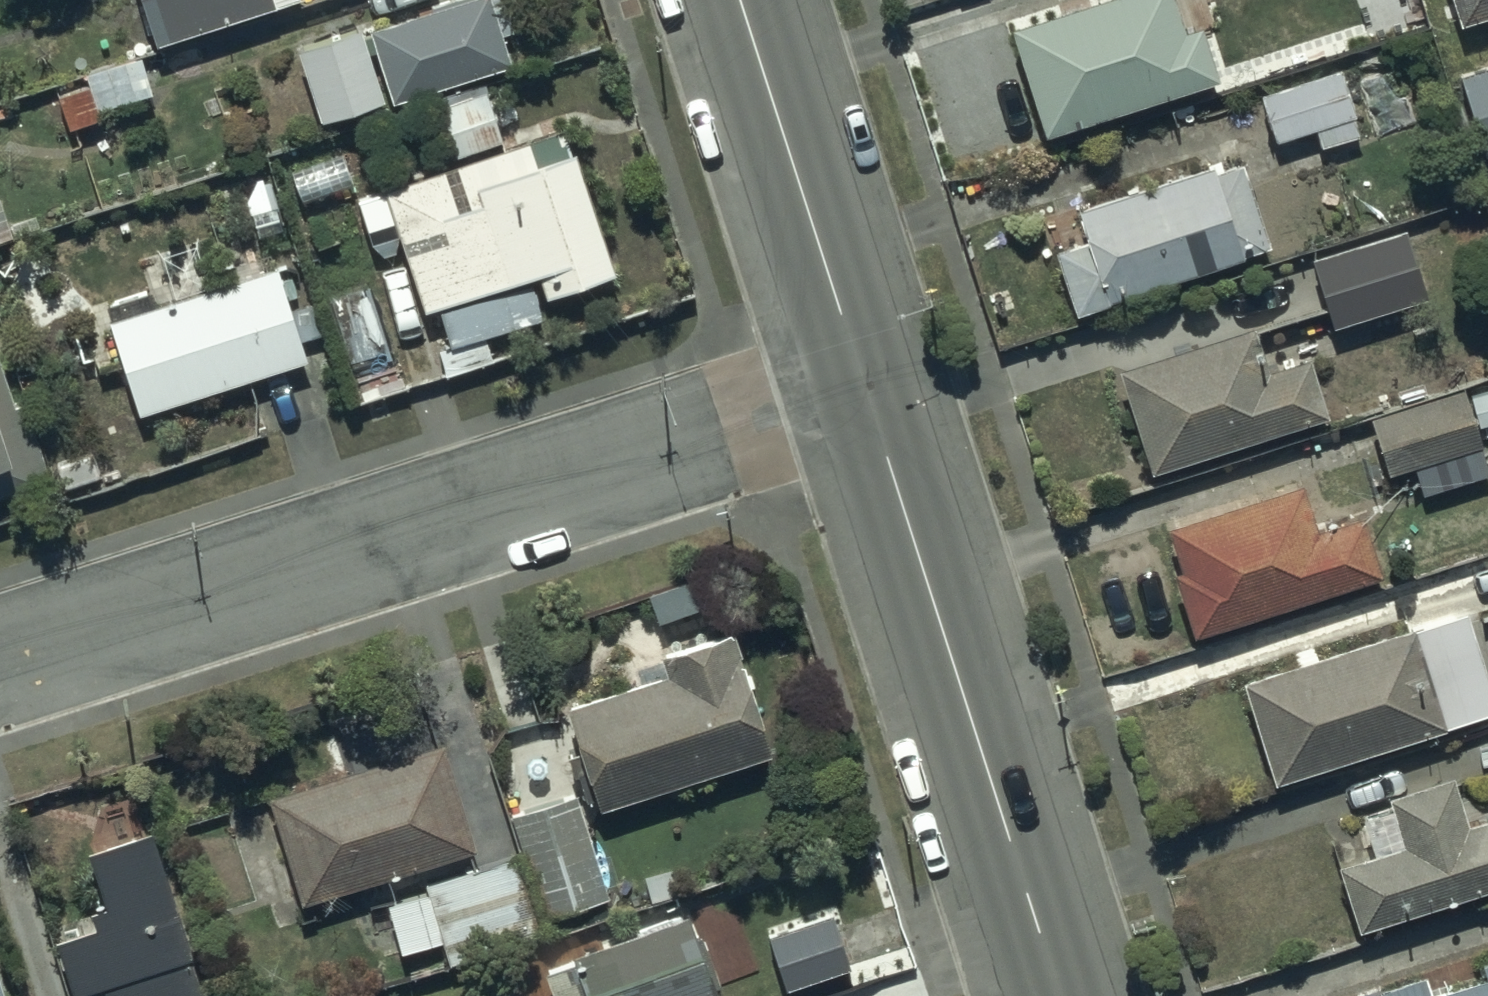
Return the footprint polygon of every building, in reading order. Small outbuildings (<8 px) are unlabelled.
[(148,44),(296,0),(135,0),(148,44)] [(483,0),(460,0),(365,31),(388,102),(502,65),(483,0)] [(1002,30),(1037,134),(1207,80),(1191,27),(1174,32),(1164,0),(1095,0),(1002,30)] [(1451,25),(1487,14),(1487,0),(1443,0),(1451,25)] [(377,104),(354,29),(289,49),(311,124),(377,104)] [(151,96),(141,57),(96,70),(99,83),(63,93),(66,101),(53,104),(60,128),(73,124),(74,127),(107,118),(104,109),(151,96)] [(1355,134),(1330,57),(1266,78),(1269,89),(1256,93),(1271,142),(1312,129),(1318,146),(1355,134)] [(1456,77),(1480,155),(1487,153),(1487,67),(1456,77)] [(440,161),(495,140),(477,91),(422,111),(440,161)] [(560,129),(546,133),(374,191),(387,229),(368,236),(390,301),(409,294),(416,314),(439,306),(451,342),(430,349),(439,377),(494,359),(485,332),(536,315),(531,300),(609,274),(560,129)] [(1204,167),(1072,211),(1081,239),(1046,250),(1067,313),(1262,248),(1234,164),(1206,173),(1204,167)] [(1420,299),(1399,231),(1304,261),(1325,329),(1420,299)] [(309,305),(288,311),(274,266),(205,286),(194,251),(162,261),(175,302),(105,323),(132,412),(302,362),(295,340),(318,333),(309,305)] [(1257,371),(1244,327),(1109,370),(1142,474),(1319,418),(1300,357),(1257,371)] [(44,479),(19,401),(6,405),(0,385),(0,493),(44,479)] [(1424,499),(1487,480),(1487,461),(1467,392),(1373,420),(1391,480),(1416,472),(1424,499)] [(1307,532),(1292,485),(1160,529),(1174,571),(1164,574),(1185,637),(1375,575),(1356,516),(1307,532)] [(1461,637),(1453,612),(1235,680),(1266,785),(1470,717),(1473,726),(1487,721),(1487,629),(1461,637)] [(663,678),(562,709),(591,809),(762,758),(725,634),(656,655),(663,678)] [(468,853),(435,744),(259,797),(292,906),(468,853)] [(1446,775),(1380,798),(1384,808),(1356,818),(1368,852),(1328,866),(1351,932),(1487,888),(1487,814),(1461,823),(1446,775)] [(569,793),(563,795),(505,815),(537,918),(604,898),(601,890),(628,882),(619,854),(591,863),(569,793)] [(141,831),(79,853),(97,903),(79,910),(84,925),(45,939),(65,995),(93,985),(96,995),(188,995),(175,960),(186,956),(141,831)] [(536,937),(512,856),(419,886),(422,895),(381,909),(395,953),(436,939),(444,967),(536,937)] [(677,916),(563,958),(566,966),(540,976),(548,995),(694,995),(704,992),(677,916)] [(843,969),(827,926),(768,949),(785,992),(843,969)] [(1476,964),(1480,979),(1425,995),(1487,995),(1487,960),(1476,964)] [(1417,977),(1374,990),(1376,995),(1423,995),(1417,977)]
